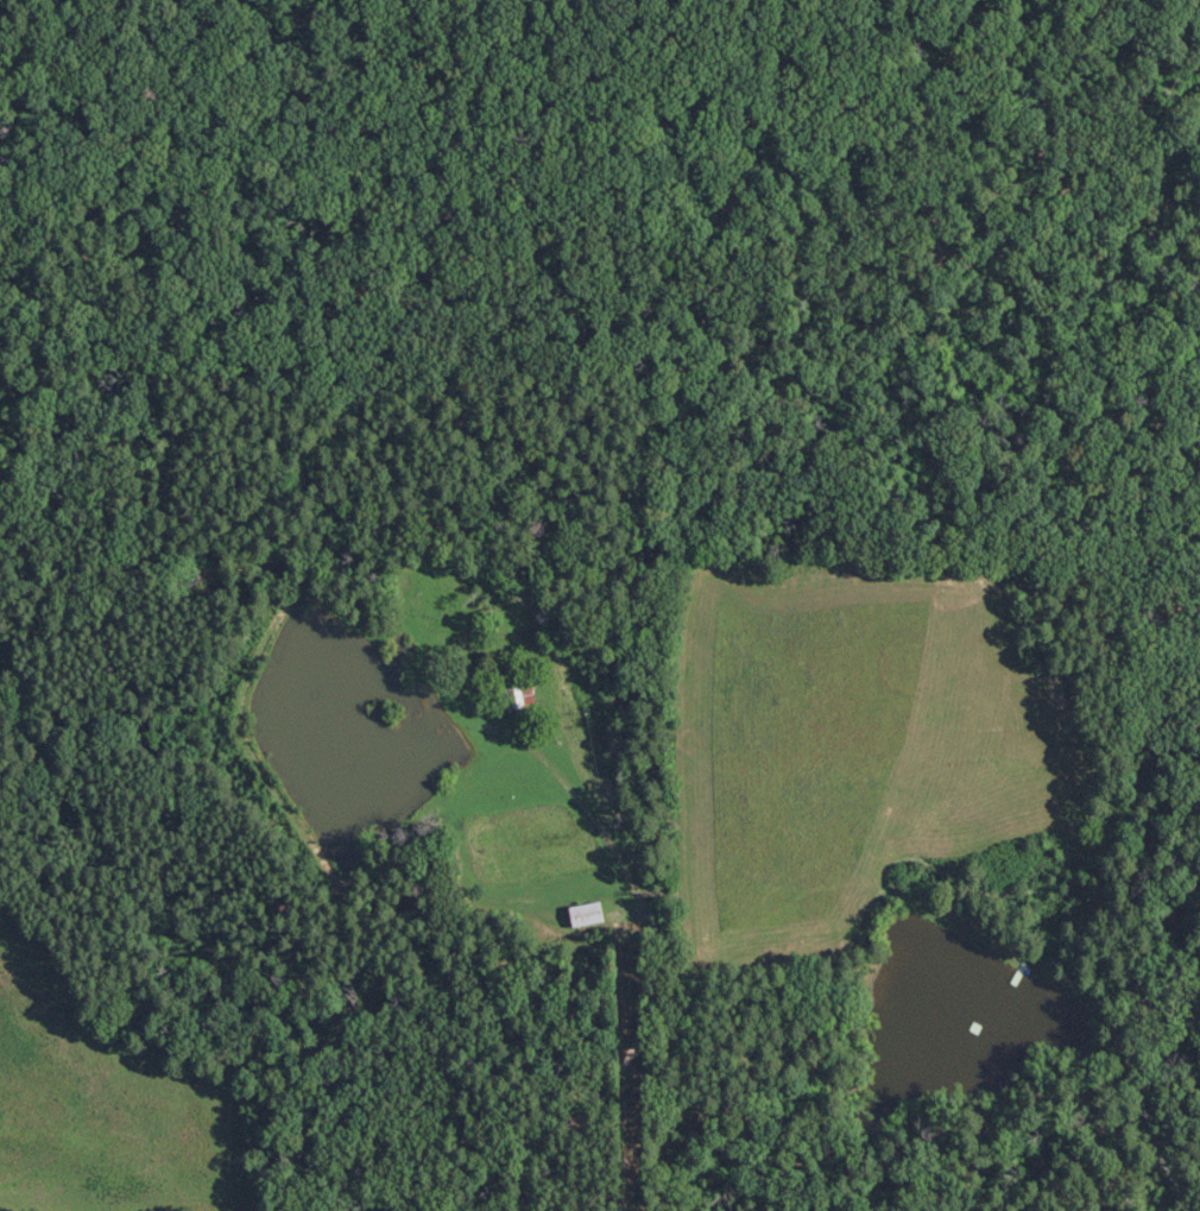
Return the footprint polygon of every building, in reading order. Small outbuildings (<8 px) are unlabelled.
[(500,688),(502,709),(534,706),(531,684),(500,688)] [(598,903),(566,908),(569,928),(602,923),(598,903)]
